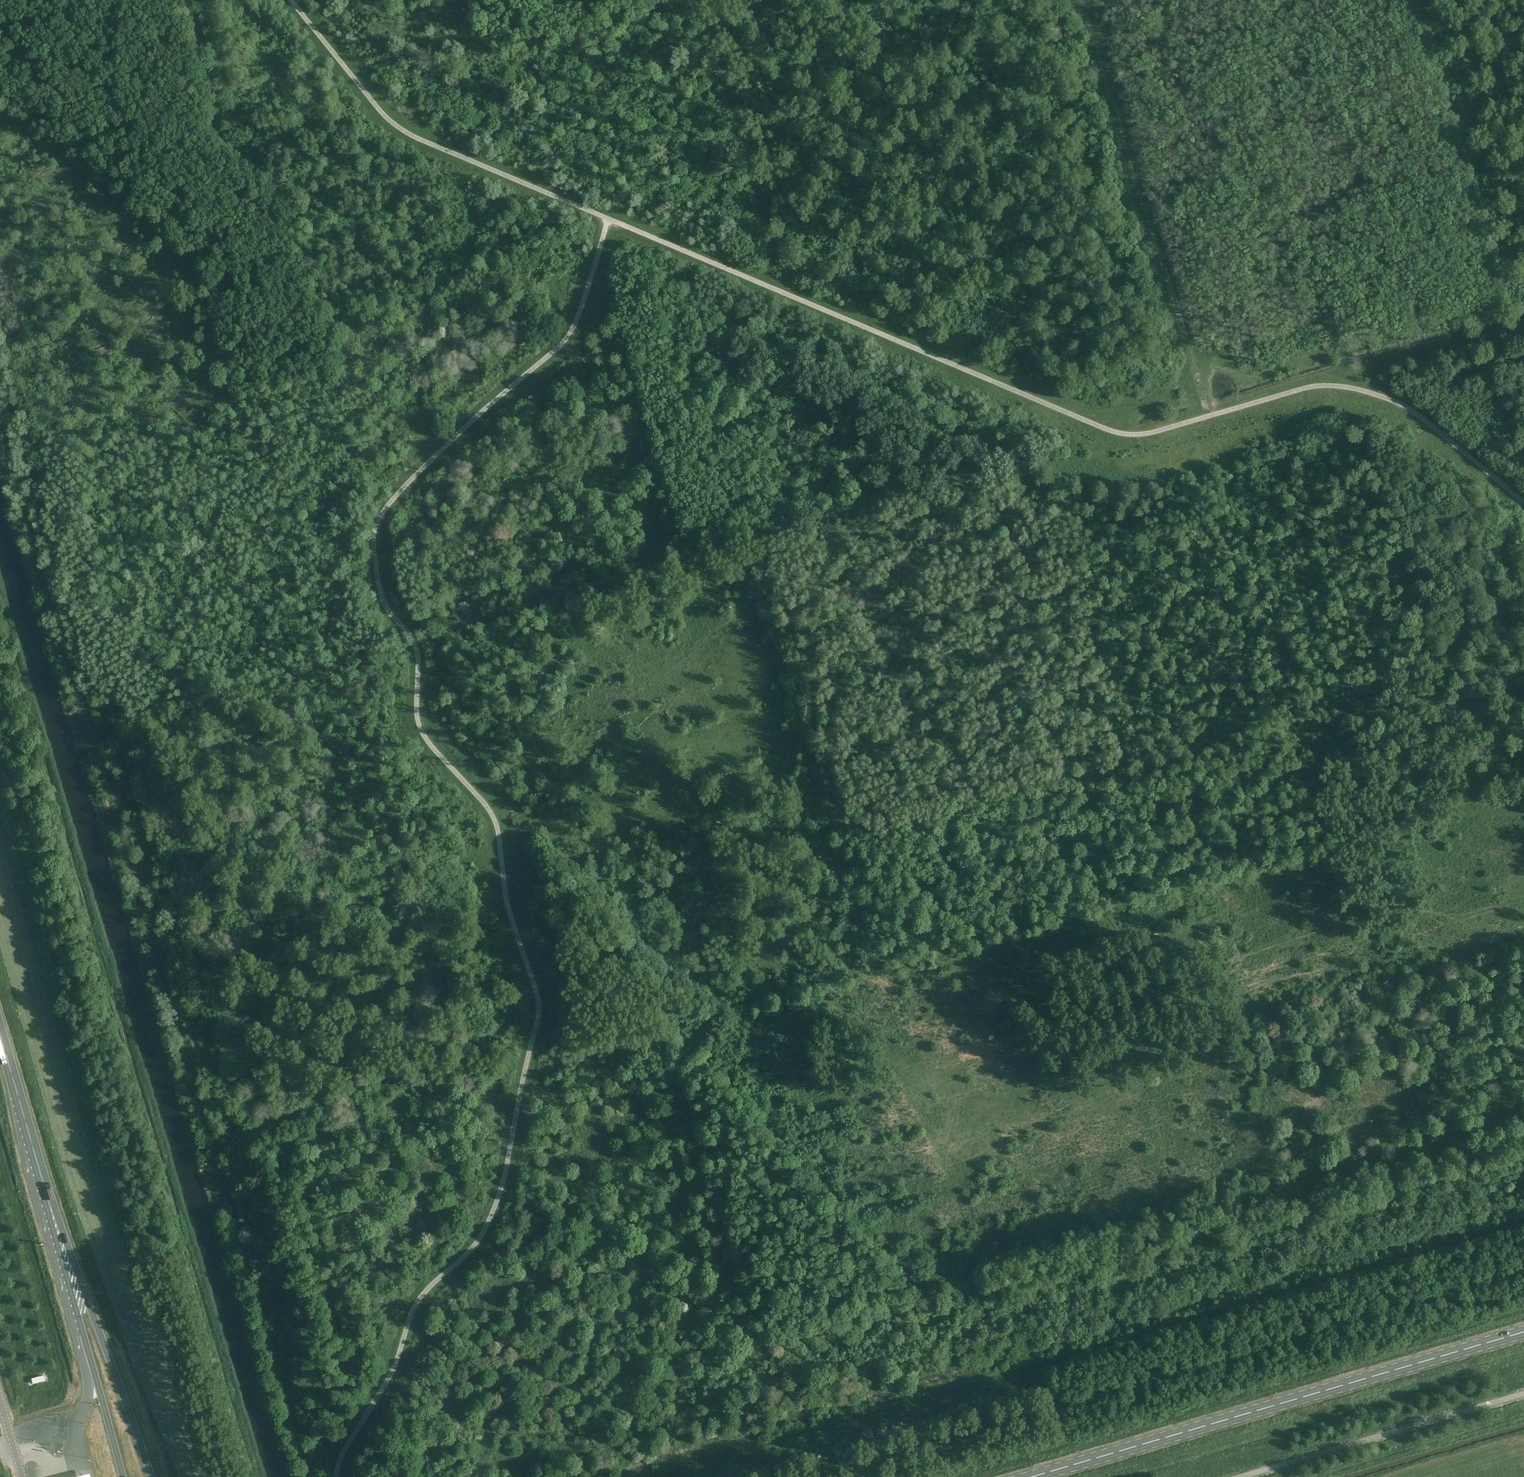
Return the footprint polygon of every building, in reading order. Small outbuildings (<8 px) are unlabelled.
[(367,104),(370,111),(376,108),(374,102),(367,104)] [(1456,643),(1462,637),(1456,630),(1450,636),(1456,643)] [(43,1374),(31,1378),(33,1383),(45,1379),(43,1374)]
